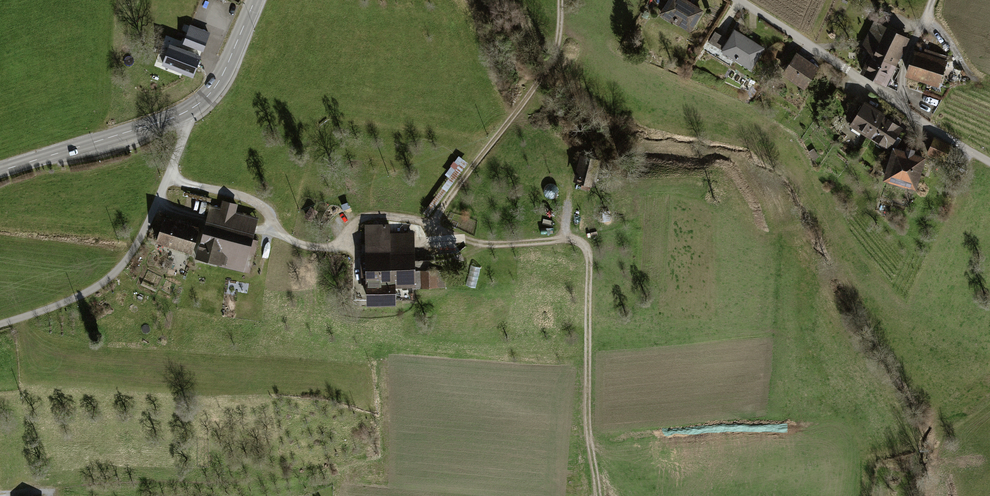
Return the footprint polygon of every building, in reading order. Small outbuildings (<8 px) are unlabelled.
[(661,15),(689,32),(701,12),(681,0),(670,0),(661,15)] [(883,61),(894,66),(908,39),(875,23),(862,49),(873,53),(863,74),(874,80),(883,61)] [(722,51),(720,53),(751,71),(765,49),(734,30),(728,40),(722,51)] [(200,31),(195,47),(212,53),(218,37),(200,31)] [(708,43),(722,51),(728,40),(715,32),(708,43)] [(183,51),(177,66),(206,78),(212,62),(183,51)] [(914,55),(907,76),(937,86),(946,58),(926,52),(924,58),(914,55)] [(796,53),(781,76),(804,91),(819,68),(796,53)] [(885,85),(894,66),(883,61),(874,80),(885,85)] [(872,138),(884,118),(865,105),(852,125),(872,138)] [(902,129),(884,118),(872,138),(889,148),(902,129)] [(934,137),(926,156),(943,163),(951,145),(934,137)] [(815,147),(808,152),(814,160),(821,156),(815,147)] [(895,150),(886,180),(916,189),(925,159),(895,150)] [(581,153),(575,180),(590,184),(596,156),(581,153)] [(209,204),(195,255),(243,268),(257,217),(233,210),(235,203),(220,198),(218,206),(209,204)] [(163,214),(155,240),(192,251),(200,225),(163,214)] [(394,280),(394,285),(415,285),(413,231),(390,232),(389,223),(363,223),(364,252),(359,252),(360,283),(364,283),(364,281),(394,280)] [(435,269),(421,270),(421,285),(435,285),(435,269)] [(394,301),(394,285),(394,280),(364,281),(364,283),(365,302),(394,301)]
